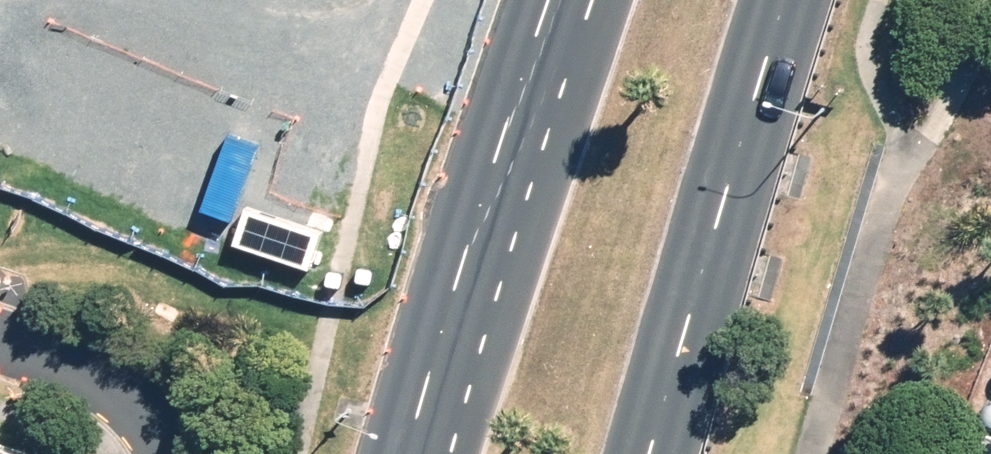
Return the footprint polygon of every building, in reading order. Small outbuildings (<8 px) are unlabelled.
[(0,445),(0,453),(26,453),(0,445)]
